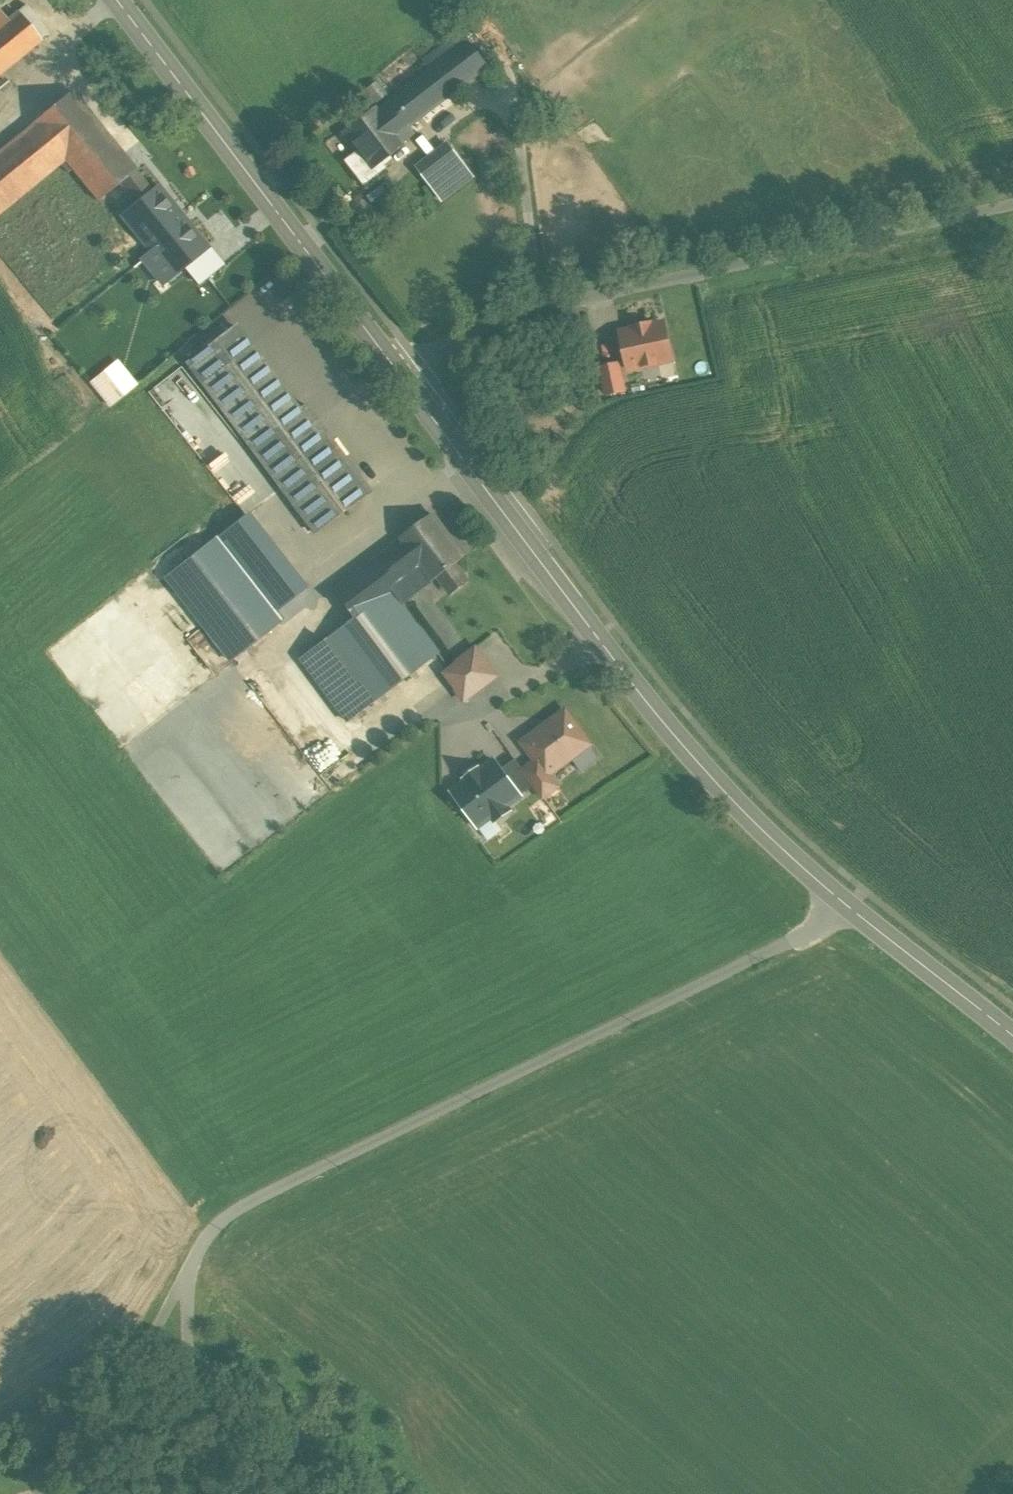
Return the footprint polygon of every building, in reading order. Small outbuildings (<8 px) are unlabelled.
[(0,18),(0,70),(41,37),(19,10),(3,22),(0,18)] [(489,68),(461,32),(424,61),(430,69),(376,111),(374,108),(342,132),(356,151),(343,160),(362,186),(385,168),(380,162),(415,135),(409,128),(489,68)] [(62,92),(0,146),(0,210),(56,162),(92,204),(120,182),(134,171),(62,92)] [(473,176),(447,143),(416,166),(442,200),(473,176)] [(171,275),(205,248),(158,188),(152,193),(134,171),(120,182),(138,204),(123,216),(171,275)] [(633,330),(620,333),(628,369),(672,359),(664,323),(651,326),(651,323),(632,327),(633,330)] [(297,410),(249,345),(201,381),(315,534),(370,493),(305,404),(297,410)] [(619,364),(600,367),(606,394),(625,390),(619,364)] [(433,515),(333,590),(354,618),(364,632),(402,604),(439,577),(451,593),(468,580),(456,565),(465,558),(433,515)] [(230,661),(309,599),(261,537),(258,539),(241,517),(164,577),(230,661)] [(364,632),(354,618),(300,659),(346,721),(437,653),(402,604),(364,632)] [(494,678),(474,650),(439,674),(460,703),(494,678)] [(547,775),(549,774),(590,744),(565,711),(523,742),(537,761),(547,775)] [(516,759),(501,769),(520,795),(534,784),(524,771),(516,759)] [(466,781),(452,791),(478,826),(479,825),(492,816),(495,821),(510,810),(506,805),(520,795),(501,769),(495,761),(481,771),(479,768),(465,779),(466,781)] [(537,761),(524,771),(534,784),(537,787),(551,777),(549,774),(547,775),(537,761)] [(558,787),(551,777),(537,787),(544,797),(558,787)] [(495,821),(492,816),(479,825),(489,838),(501,829),(495,821)]
